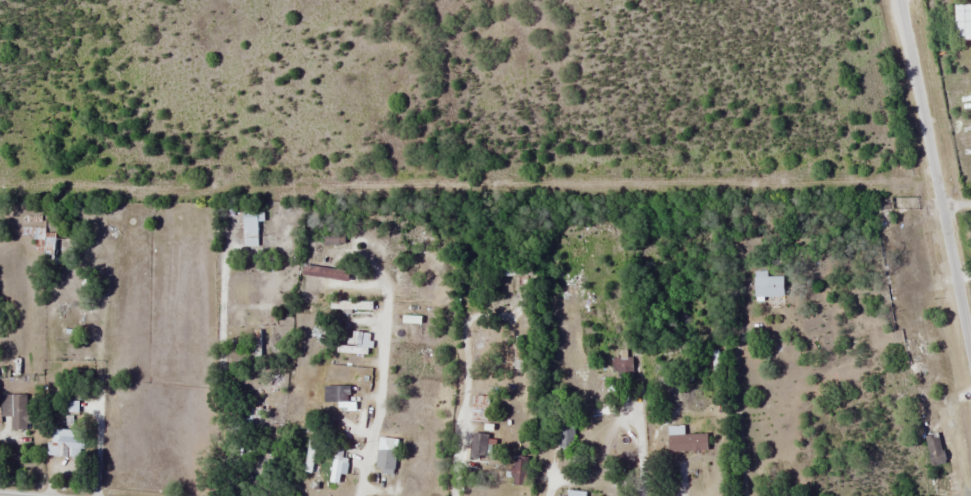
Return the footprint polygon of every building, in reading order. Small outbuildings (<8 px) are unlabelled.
[(953,3),(953,39),(970,39),(970,3),(953,3)] [(257,220),(264,220),(264,211),(242,211),(242,246),(257,246),(257,220)] [(59,233),(43,233),(43,264),(59,264),(59,233)] [(316,304),(319,266),(302,265),(299,303),(316,304)] [(766,276),(766,271),(753,272),(753,296),(782,296),(782,276),(766,276)] [(370,345),(368,332),(358,334),(360,347),(370,345)] [(611,357),(611,378),(633,378),(633,357),(611,357)] [(348,403),(348,386),(322,386),(322,403),(348,403)] [(27,394),(1,394),(1,416),(10,416),(10,430),(27,430),(27,394)] [(666,451),(706,451),(706,434),(683,434),(683,425),(666,425),(666,451)] [(49,455),(75,455),(75,432),(49,432),(49,455)] [(486,460),(489,434),(472,432),(469,458),(486,460)] [(311,472),(314,442),(307,441),(303,471),(311,472)] [(327,481),(338,483),(345,448),(334,446),(327,481)] [(393,470),(395,451),(375,449),(373,468),(393,470)] [(527,484),(527,456),(511,456),(511,484),(527,484)]
